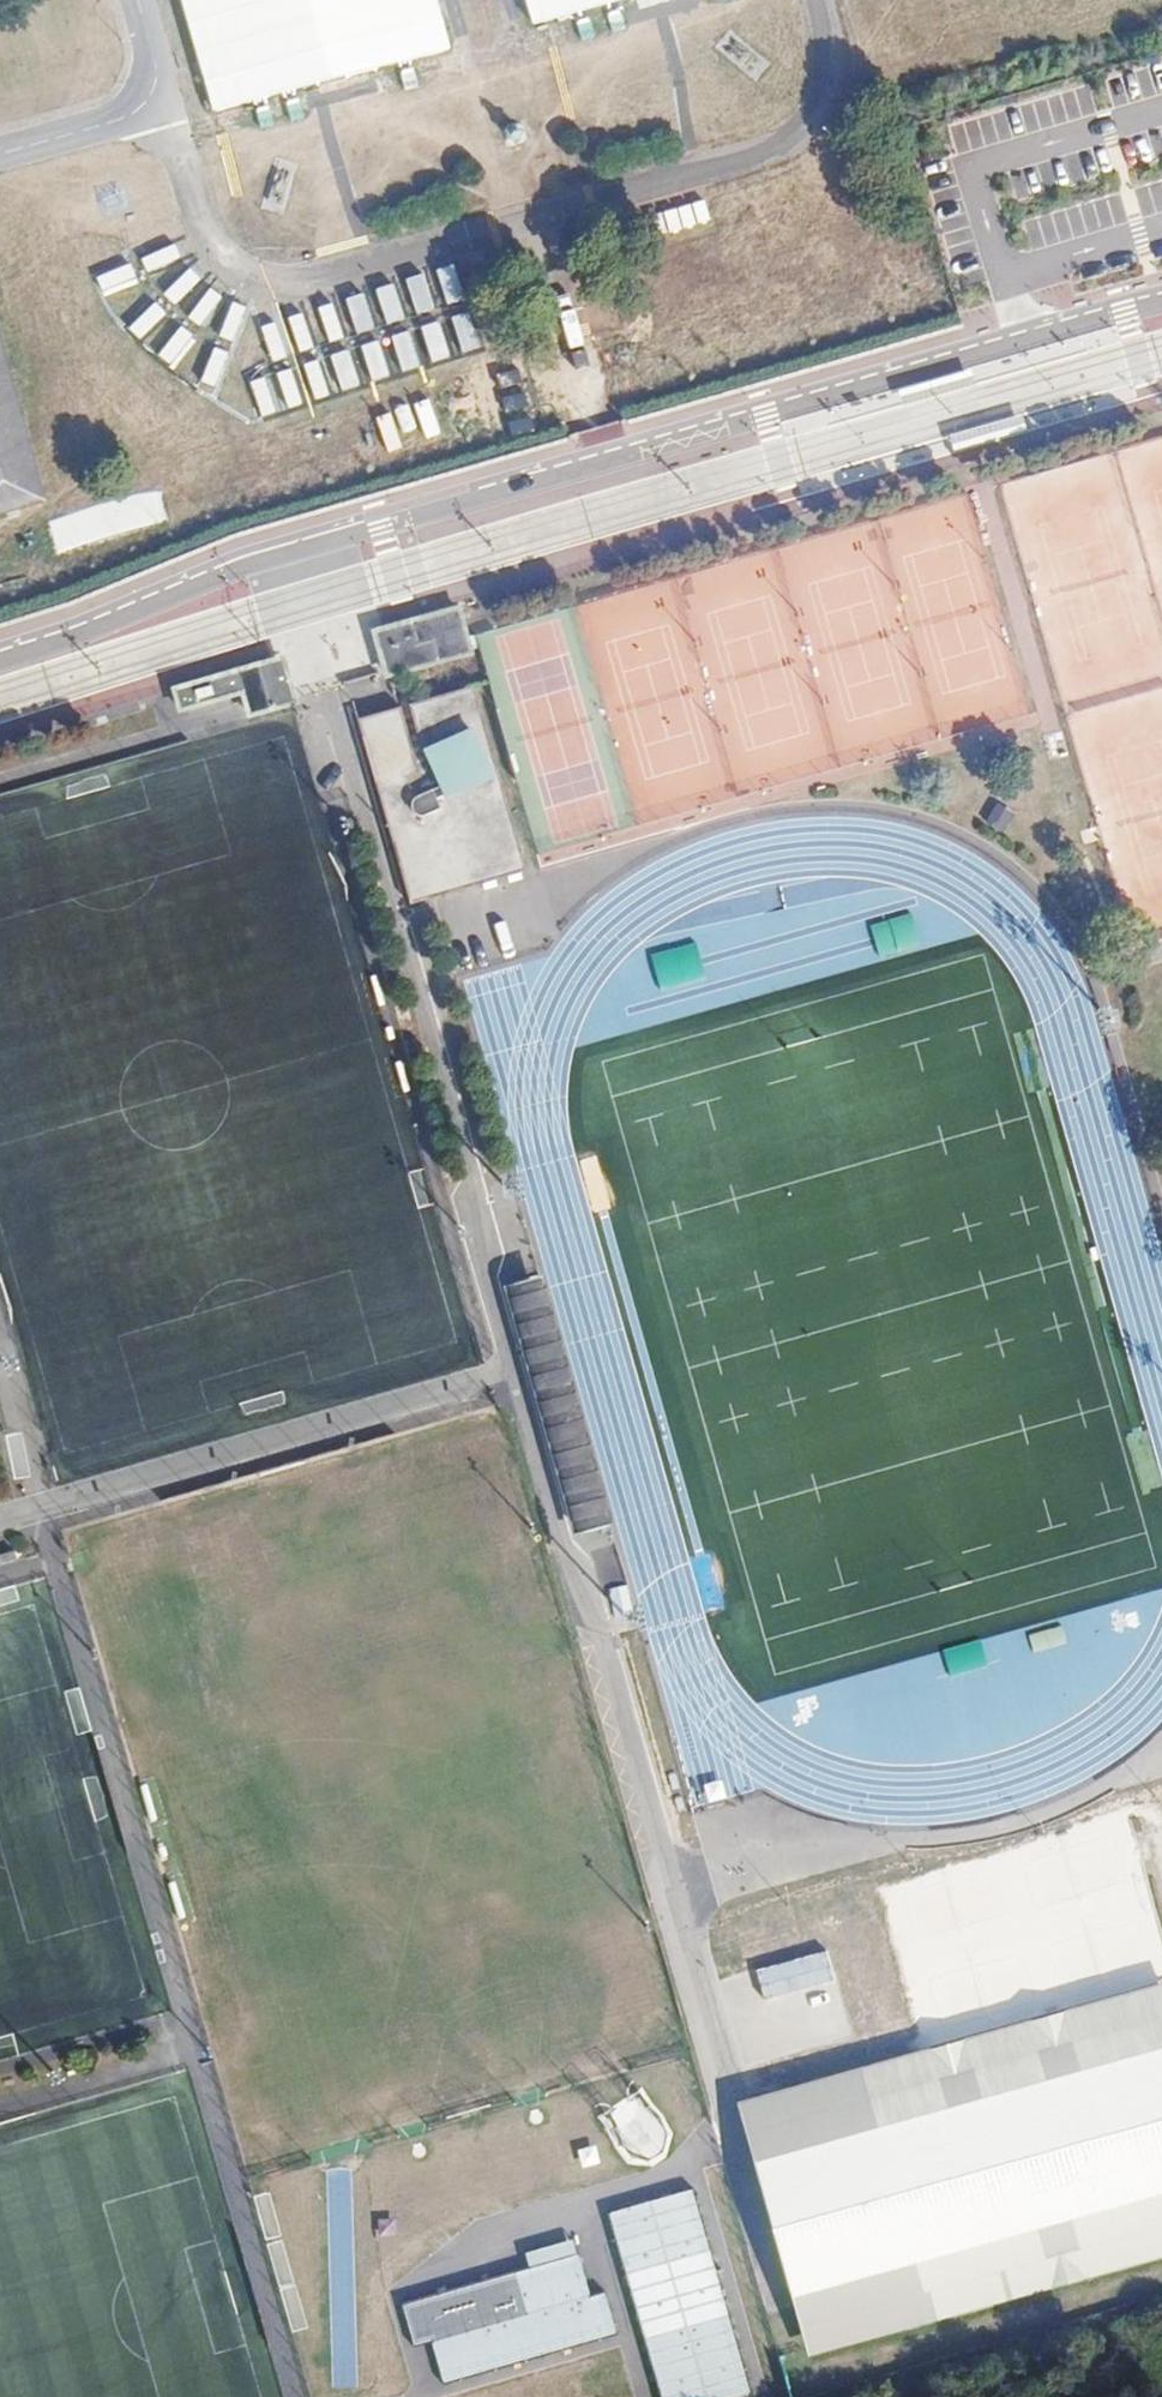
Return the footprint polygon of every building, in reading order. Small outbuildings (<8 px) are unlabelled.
[(437,0),(179,0),(210,112),(451,49),(437,0)] [(533,27),(626,0),(526,0),(533,27)] [(1100,147),(1076,156),(1083,178),(1108,170),(1100,147)] [(48,504),(0,343),(0,519),(48,504)] [(410,625),(387,632),(400,676),(452,661),(445,636),(415,644),(410,625)] [(262,668),(226,679),(236,713),(272,703),(262,668)] [(481,683),(363,715),(418,903),(537,870),(481,683)] [(544,1282),(507,1292),(574,1541),(613,1529),(544,1282)] [(757,2110),(826,2354),(1161,2257),(1161,1993),(757,2110)]
